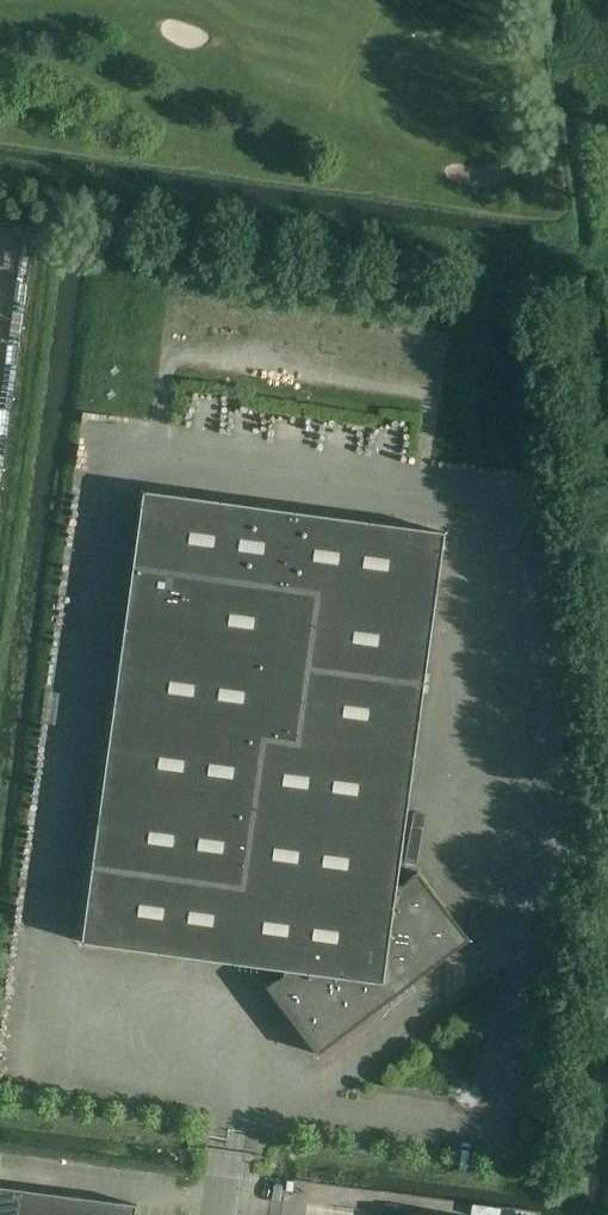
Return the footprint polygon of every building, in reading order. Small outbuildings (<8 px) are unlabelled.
[(144,491),(82,942),(284,970),(284,975),(277,980),(276,979),(267,987),(318,1054),(389,1000),(392,1004),(401,997),(398,993),(469,939),(418,871),(409,879),(402,885),(397,884),(445,532),(144,491)] [(91,1100),(88,1114),(102,1116),(105,1102),(91,1100)] [(137,1204),(0,1186),(0,1214),(136,1214),(137,1204)]
